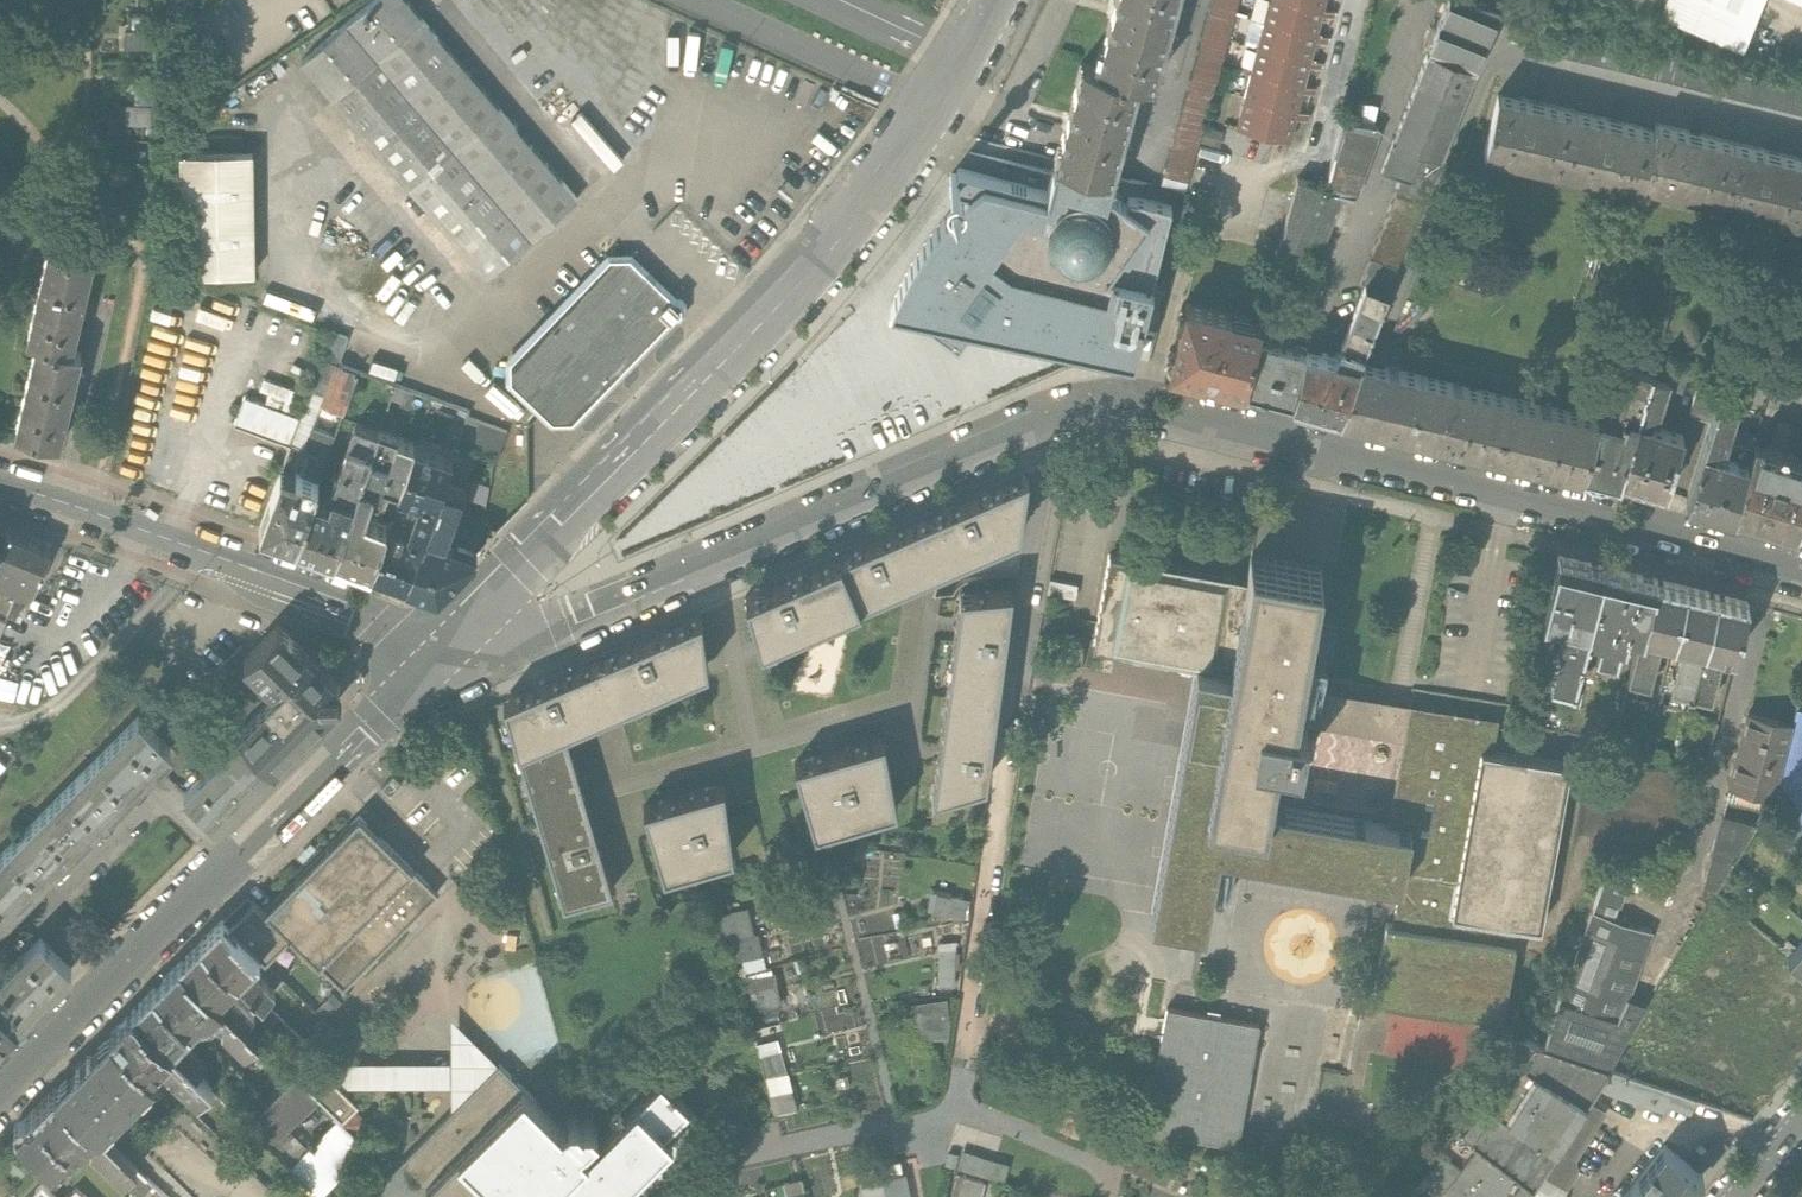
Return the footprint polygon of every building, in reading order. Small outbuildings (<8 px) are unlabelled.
[(579,202),(408,0),(372,0),(303,58),(489,278),(579,202)] [(1098,63),(1140,75),(1154,78),(1175,0),(1116,0),(1098,63)] [(1271,1),(1323,14),(1326,0),(1271,0),(1271,1)] [(1458,0),(1449,0),(1393,142),(1422,153),(1440,161),(1501,11),(1458,0)] [(1743,46),(1761,0),(1628,0),(1743,46)] [(1316,41),(1323,14),(1271,1),(1264,28),(1316,41)] [(1309,67),(1316,41),(1264,28),(1258,54),(1309,67)] [(1303,94),(1309,67),(1258,54),(1251,81),(1303,94)] [(1113,179),(1140,75),(1098,63),(1084,59),(1055,165),(1113,179)] [(1296,120),(1303,94),(1251,81),(1244,108),(1296,120)] [(1641,193),(1642,187),(1654,139),(1615,129),(1536,109),(1497,100),(1483,154),(1641,193)] [(1289,147),(1296,120),(1244,108),(1238,134),(1289,147)] [(1342,118),(1325,188),(1324,190),(1344,195),(1354,197),(1377,126),(1342,118)] [(1654,139),(1642,187),(1798,226),(1801,211),(1801,168),(1773,161),(1695,142),(1656,132),(1654,139)] [(1422,153),(1393,142),(1381,171),(1402,179),(1410,182),(1422,153)] [(194,266),(267,266),(263,146),(192,146),(194,266)] [(1440,161),(1422,153),(1410,182),(1402,179),(1359,283),(1365,285),(1386,294),(1440,161)] [(1171,209),(1127,199),(1125,207),(1109,195),(1113,179),(1055,165),(1048,190),(957,168),(954,168),(952,168),(949,169),(947,171),(946,174),(945,177),(945,179),(946,182),(947,185),(950,187),(968,191),(946,217),(925,244),(906,274),(890,309),(936,318),(928,330),(943,342),(959,353),(979,327),(1004,333),(1050,343),(1101,353),(1108,355),(1134,360),(1171,209)] [(1297,181),(1281,245),(1317,258),(1344,195),(1324,190),(1325,188),(1297,181)] [(30,339),(38,341),(77,350),(98,259),(51,248),(30,339)] [(628,255),(608,255),(509,357),(510,378),(544,409),(551,415),(571,416),(674,314),(673,295),(628,255)] [(1365,285),(1337,356),(1359,361),(1360,359),(1386,294),(1365,285)] [(1187,306),(1170,369),(1246,388),(1260,329),(1230,322),(1232,317),(1187,306)] [(1260,329),(1246,388),(1292,400),(1305,348),(1306,344),(1286,339),(1283,340),(1282,342),(1276,341),(1281,323),(1263,318),(1260,329)] [(321,354),(334,359),(339,361),(348,336),(330,330),(321,354)] [(84,351),(77,350),(38,341),(16,437),(62,448),(84,351)] [(1784,346),(1780,360),(1801,367),(1801,364),(1801,351),(1784,346)] [(1337,356),(1305,348),(1292,400),(1338,412),(1359,361),(1337,356)] [(318,402),(334,359),(321,354),(298,416),(287,443),(301,448),(318,402)] [(339,361),(334,359),(318,402),(343,411),(359,369),(339,361)] [(1350,415),(1407,429),(1420,374),(1371,362),(1360,359),(1359,361),(1338,412),(1350,415)] [(1779,360),(1771,384),(1801,395),(1801,367),(1780,360),(1779,360)] [(1600,417),(1599,419),(1583,473),(1618,482),(1619,478),(1651,374),(1650,374),(1651,371),(1632,365),(1618,410),(1621,415),(1623,416),(1622,423),(1600,417)] [(1692,414),(1711,420),(1725,375),(1703,368),(1690,409),(1692,414)] [(1407,429),(1494,451),(1508,396),(1420,374),(1407,429)] [(1670,380),(1651,374),(1619,478),(1631,482),(1652,489),(1652,488),(1665,492),(1665,489),(1670,473),(1671,473),(1677,453),(1676,453),(1681,437),(1682,437),(1683,435),(1650,425),(1652,417),(1655,418),(1658,416),(1670,380)] [(1711,420),(1687,500),(1733,512),(1734,508),(1749,461),(1748,460),(1755,436),(1739,430),(1733,434),(1727,453),(1716,450),(1717,445),(1721,446),(1724,444),(1743,381),(1725,375),(1711,420)] [(1599,419),(1508,396),(1494,451),(1583,473),(1599,419)] [(244,397),(234,424),(287,443),(298,416),(244,397)] [(453,443),(464,412),(466,407),(452,402),(436,449),(449,453),(453,443)] [(504,426),(464,412),(453,443),(493,457),(504,426)] [(380,480),(394,485),(410,440),(376,428),(370,445),(358,478),(370,482),(378,485),(380,480)] [(347,437),(328,487),(351,496),(358,478),(370,445),(347,437)] [(405,528),(383,520),(367,566),(404,579),(442,473),(449,453),(436,449),(410,440),(394,485),(418,493),(405,528)] [(1734,508),(1795,527),(1801,507),(1801,461),(1753,445),(1748,460),(1749,461),(1734,508)] [(281,463),(258,527),(293,539),(310,492),(316,476),(281,463)] [(1023,467),(736,583),(752,642),(1016,525),(1023,467)] [(442,473),(404,579),(437,590),(440,587),(476,550),(443,538),(463,481),(442,473)] [(358,478),(351,496),(330,553),(367,566),(383,520),(360,512),(370,482),(358,478)] [(324,497),(310,492),(293,539),(330,553),(351,496),(328,487),(324,497)] [(0,549),(0,580),(19,590),(31,595),(34,597),(55,548),(5,525),(0,549)] [(1488,745),(1499,747),(1504,716),(1414,701),(1408,738),(1395,811),(1272,790),(1278,746),(1300,752),(1306,716),(1295,715),(1298,698),(1301,678),(1324,550),(1253,537),(1247,570),(1114,547),(1096,646),(1197,664),(1155,911),(1208,920),(1222,838),(1394,868),(1389,895),(1403,898),(1399,921),(1391,920),(1378,995),(1507,1017),(1523,923),(1458,912),(1488,745)] [(1611,561),(1563,549),(1547,611),(1582,621),(1580,630),(1567,626),(1555,674),(1579,681),(1587,654),(1611,561)] [(1660,574),(1611,561),(1587,654),(1622,663),(1633,622),(1646,625),(1660,574)] [(1646,625),(1633,676),(1653,681),(1664,640),(1654,638),(1656,628),(1679,634),(1693,583),(1660,574),(1646,625)] [(1012,578),(957,581),(928,791),(986,775),(1012,578)] [(6,671),(26,623),(21,621),(31,595),(19,590),(0,580),(0,669),(6,671)] [(1686,645),(1675,686),(1696,692),(1723,591),(1693,583),(1679,634),(1697,639),(1694,648),(1686,645)] [(1716,654),(1719,644),(1741,650),(1754,599),(1723,591),(1696,692),(1715,697),(1725,657),(1716,654)] [(494,694),(558,911),(614,892),(563,722),(707,664),(700,605),(494,694)] [(249,727),(281,759),(338,700),(339,685),(277,625),(241,662),(277,697),(249,727)] [(1298,698),(1295,715),(1306,716),(1408,738),(1414,701),(1301,678),(1298,698)] [(1793,727),(1776,793),(1775,798),(1774,802),(1801,826),(1801,711),(1797,709),(1793,727)] [(141,712),(82,771),(118,806),(176,748),(141,712)] [(1793,727),(1749,715),(1730,787),(1775,798),(1776,793),(1793,727)] [(281,759),(249,727),(183,794),(216,826),(281,759)] [(882,728),(787,756),(807,827),(895,804),(882,728)] [(1574,760),(1499,747),(1488,745),(1458,912),(1523,923),(1544,927),(1574,760)] [(59,865),(118,806),(82,771),(23,830),(59,865)] [(719,775),(636,799),(656,877),(731,853),(719,775)] [(360,823),(265,915),(290,941),(322,973),(342,993),(437,901),(416,880),(360,823)] [(59,865),(23,830),(0,853),(0,924),(59,865)] [(1606,865),(1591,909),(1614,918),(1618,905),(1620,905),(1628,886),(1666,896),(1669,881),(1606,865)] [(758,903),(727,911),(752,1011),(782,1003),(758,903)] [(256,905),(233,927),(262,957),(267,963),(290,941),(265,915),(256,905)] [(1543,1044),(1608,1068),(1620,1048),(1647,1005),(1628,998),(1652,932),(1614,918),(1591,909),(1543,1044)] [(224,918),(203,938),(241,978),(266,1004),(278,993),(253,967),(262,957),(233,927),(224,918)] [(1673,1051),(1763,954),(1725,920),(1654,997),(1663,1005),(1645,1025),(1673,1051)] [(1761,947),(1768,958),(1788,946),(1782,935),(1761,947)] [(22,1029),(80,972),(44,936),(0,979),(0,1007),(22,1029)] [(203,938),(182,959),(248,1025),(258,1014),(232,988),(241,978),(203,938)] [(1801,942),(1789,956),(1801,967),(1801,942)] [(182,959),(155,986),(195,1025),(205,1016),(215,1016),(225,1022),(225,1033),(248,1056),(263,1040),(248,1025),(182,959)] [(155,986),(135,1007),(201,1073),(211,1063),(184,1036),(195,1025),(155,986)] [(22,1029),(0,1007),(0,1051),(22,1029)] [(135,1007),(112,1029),(154,1071),(163,1063),(201,1102),(216,1088),(201,1073),(135,1007)] [(1263,1025),(1170,1009),(1151,1128),(1244,1143),(1263,1025)] [(498,1071),(449,1027),(450,1069),(451,1093),(451,1118),(498,1071)] [(55,1086),(101,1130),(109,1122),(157,1074),(154,1071),(112,1029),(63,1078),(55,1086)] [(1609,1068),(1608,1068),(1543,1044),(1516,1035),(1457,1127),(1480,1145),(1517,1174),(1532,1186),(1599,1085),(1609,1068)] [(758,1044),(781,1114),(805,1107),(782,1036),(758,1044)] [(312,1065),(295,1081),(320,1106),(340,1126),(356,1110),(342,1096),(329,1083),(312,1065)] [(1671,1090),(1609,1068),(1599,1085),(1605,1089),(1664,1110),(1666,1104),(1671,1090)] [(341,1069),(329,1083),(342,1096),(451,1093),(450,1069),(341,1069)] [(372,1196),(550,1196),(565,1181),(581,1196),(623,1196),(678,1144),(669,1134),(690,1112),(663,1085),(641,1108),(595,1154),(586,1146),(604,1128),(598,1121),(591,1121),(589,1123),(584,1118),(577,1119),(567,1128),(529,1089),(523,1094),(498,1071),(451,1118),(372,1196)] [(295,1081),(245,1130),(270,1156),(320,1106),(295,1081)] [(35,1107),(80,1150),(89,1140),(93,1144),(93,1154),(126,1186),(143,1170),(101,1130),(55,1086),(35,1107)] [(1696,1100),(1671,1090),(1666,1104),(1691,1113),(1696,1100)] [(60,1171),(80,1150),(35,1107),(15,1126),(60,1171)] [(292,1173),(316,1196),(323,1196),(367,1154),(340,1126),(292,1173)] [(1427,1175),(1454,1196),(1500,1196),(1517,1174),(1480,1145),(1462,1167),(1442,1152),(1427,1175)] [(1665,1145),(1624,1196),(1686,1196),(1691,1191),(1703,1175),(1665,1145)] [(958,1196),(989,1196),(991,1173),(1003,1174),(1005,1153),(962,1149),(958,1196)] [(871,1196),(919,1196),(914,1163),(867,1170),(871,1196)] [(772,1196),(823,1196),(817,1174),(769,1186),(772,1196)] [(30,1196),(55,1196),(42,1184),(30,1196)]
